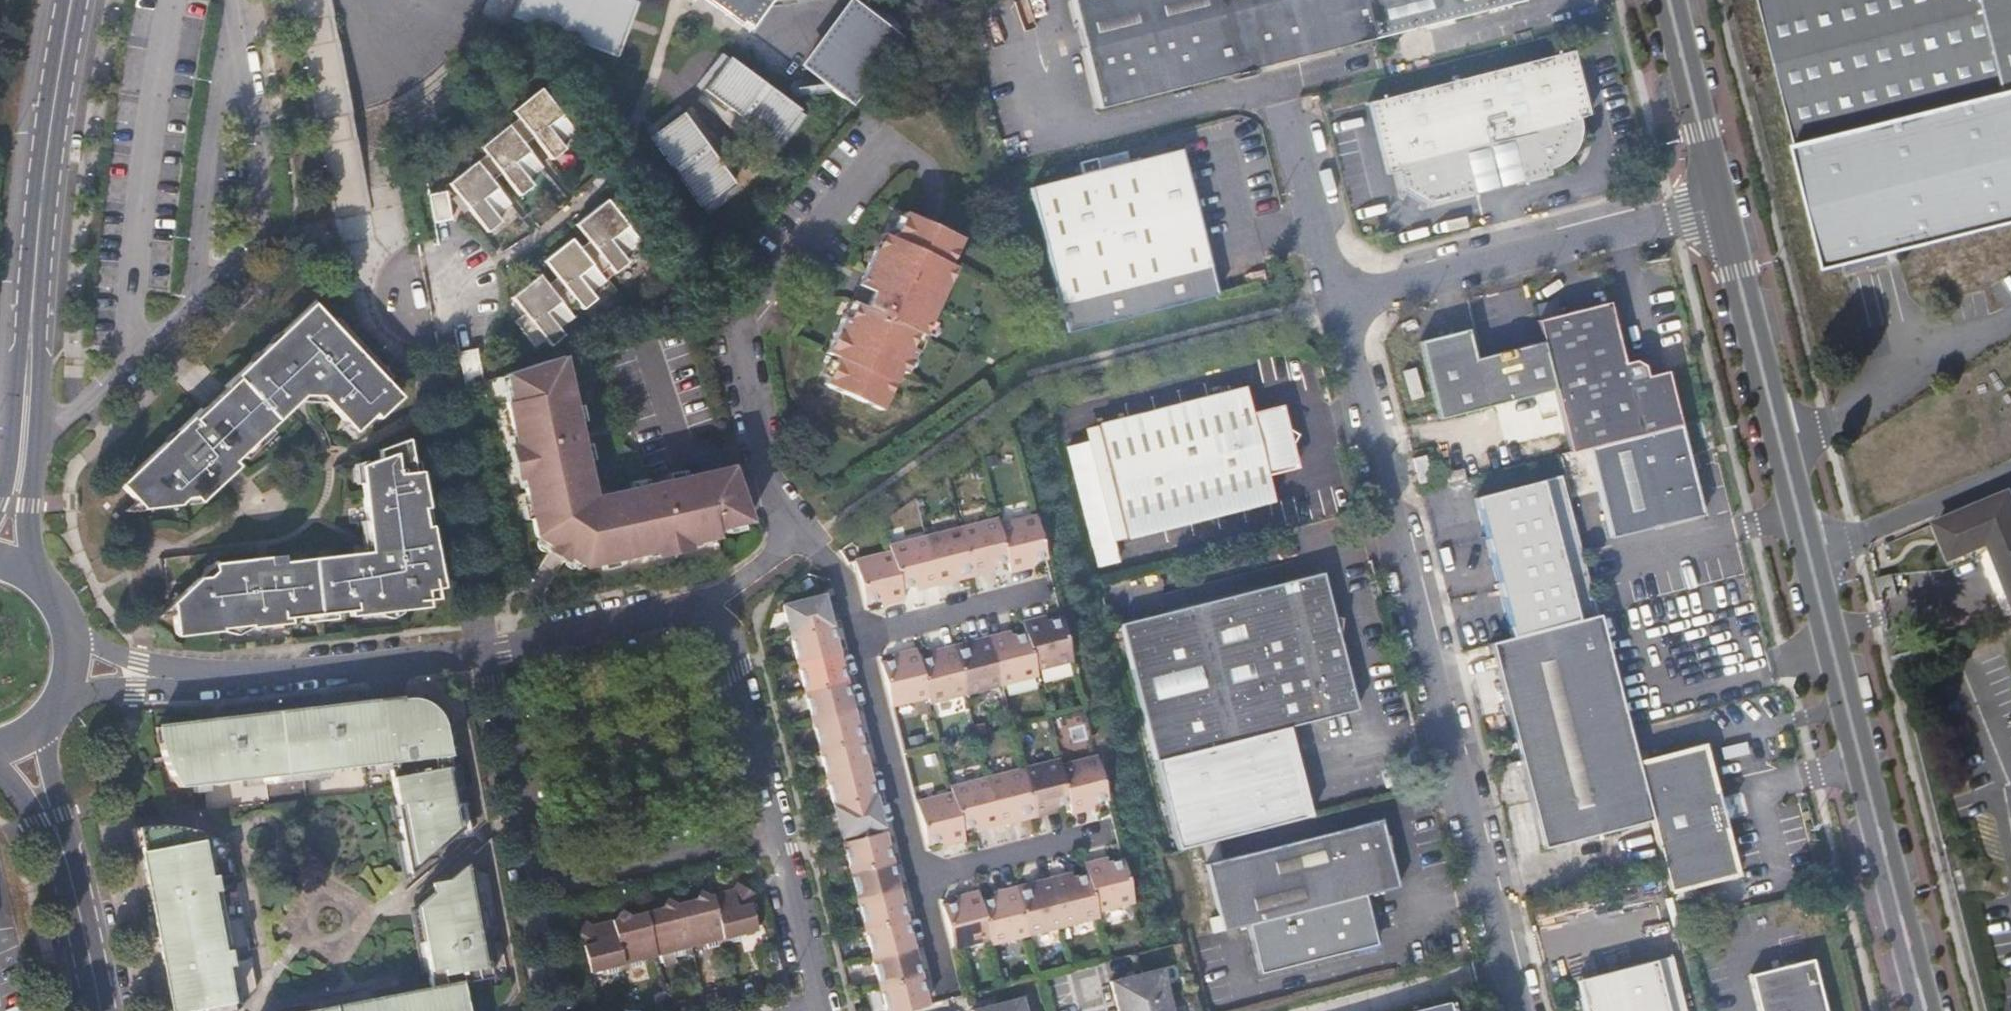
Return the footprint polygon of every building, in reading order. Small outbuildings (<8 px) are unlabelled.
[(635,2),(628,0),(529,0),(529,2),(528,4),(528,5),(527,7),(527,8),(526,10),(526,11),(525,13),(524,14),(524,16),(523,18),(523,19),(522,21),(521,22),(521,24),(520,25),(519,26),(519,28),(518,29),(616,59),(627,26),(635,2)] [(750,30),(771,0),(707,0),(750,30)] [(801,66),(853,104),(905,36),(854,0),(851,0),(801,66)] [(1365,0),(1075,0),(1102,108),(1229,76),(1240,73),(1239,67),(1250,64),(1252,70),(1263,67),(1375,39),(1365,0)] [(1375,39),(1526,1),(1526,0),(1365,0),(1375,39)] [(1828,270),(2010,224),(2010,0),(1761,0),(1828,270)] [(1590,116),(1575,51),(1563,54),(1579,118),(1590,116)] [(1579,118),(1563,54),(1383,99),(1400,170),(1406,190),(1411,193),(1415,187),(1429,197),(1425,202),(1431,205),(1478,193),(1468,153),(1511,142),(1521,182),(1552,174),(1551,168),(1566,164),(1572,160),(1576,154),(1579,144),(1580,132),(1579,118)] [(799,113),(723,56),(699,87),(775,144),(799,113)] [(1252,70),(1250,64),(1239,67),(1240,73),(1252,70)] [(503,128),(514,141),(524,132),(548,159),(560,149),(556,145),(569,133),(536,91),(509,114),(513,119),(503,128)] [(1400,170),(1383,99),(1371,102),(1389,173),(1400,170)] [(735,190),(681,112),(649,135),(703,212),(735,190)] [(473,165),(483,176),(492,167),(517,196),(527,187),(523,181),(537,169),(514,141),(503,128),(478,149),(484,155),(473,165)] [(1468,153),(1478,193),(1521,182),(1511,142),(1468,153)] [(1184,148),(1035,185),(1064,300),(1071,332),(1221,294),(1214,264),(1184,148)] [(507,205),(483,176),(473,165),(447,187),(486,232),(497,222),(493,217),(507,205)] [(1429,197),(1415,187),(1411,193),(1425,202),(1429,197)] [(443,194),(426,198),(430,224),(449,220),(443,194)] [(584,260),(597,276),(607,267),(612,274),(626,263),(620,256),(636,243),(603,202),(574,226),(594,251),(584,260)] [(957,241),(900,215),(889,241),(882,238),(875,254),(871,252),(860,275),(874,282),(869,294),(854,288),(847,303),(851,305),(844,321),(840,319),(823,355),(834,360),(821,386),(878,412),(896,373),(901,376),(912,353),(906,350),(913,335),(919,338),(943,285),(937,283),(957,241)] [(597,276),(584,260),(568,240),(542,263),(562,288),(552,297),(565,312),(575,304),(580,310),(593,299),(589,294),(603,283),(597,276)] [(874,282),(860,275),(854,288),(869,294),(874,282)] [(565,312),(552,297),(536,277),(511,299),(531,326),(522,334),(533,348),(542,341),(546,345),(559,334),(555,330),(570,318),(565,312)] [(708,298),(697,300),(702,320),(711,318),(709,308),(710,307),(708,298)] [(1574,453),(1588,449),(1682,426),(1667,372),(1647,376),(1645,366),(1637,359),(1630,360),(1615,301),(1539,320),(1543,335),(1557,388),(1574,453)] [(310,304),(201,413),(199,410),(120,486),(142,511),(178,506),(185,499),(194,499),(199,503),(236,469),(231,464),(301,397),(308,397),(319,397),(353,433),(373,415),(376,418),(399,397),(383,380),(387,376),(332,319),(328,324),(310,304)] [(1440,418),(1557,388),(1543,335),(1472,353),(1466,329),(1421,341),(1440,418)] [(473,351),(457,355),(464,389),(480,384),(473,351)] [(586,480),(559,358),(502,377),(508,403),(503,404),(533,537),(537,540),(536,542),(535,546),(536,549),(538,551),(542,553),(547,552),(563,561),(563,565),(565,568),(568,570),(571,570),(575,569),(577,565),(582,568),(714,537),(712,530),(746,521),(728,469),(610,496),(610,498),(597,504),(585,496),(584,481),(586,480)] [(502,377),(497,378),(503,404),(508,403),(502,377)] [(1296,443),(1291,424),(1287,410),(1281,406),(1256,412),(1250,387),(1105,423),(1131,535),(1279,498),(1273,471),(1296,465),(1300,458),(1296,443)] [(1131,535),(1105,423),(1083,429),(1085,442),(1064,449),(1095,570),(1119,563),(1114,539),(1131,535)] [(1682,426),(1588,449),(1611,541),(1697,520),(1703,511),(1694,471),(1686,473),(1684,461),(1691,460),(1682,426)] [(378,460),(358,468),(369,554),(283,564),(282,557),(213,566),(214,573),(208,578),(198,579),(173,604),(178,636),(223,631),(222,629),(250,626),(251,628),(290,624),(290,618),(349,611),(350,617),(427,608),(426,591),(442,588),(418,463),(411,464),(406,440),(378,451),(378,460)] [(1428,455),(1415,458),(1422,483),(1435,480),(1428,455)] [(1698,458),(1691,460),(1684,461),(1686,473),(1694,471),(1700,470),(1698,458)] [(1592,617),(1558,479),(1478,501),(1513,638),(1592,617)] [(1937,522),(1951,556),(1991,541),(2010,589),(2010,493),(1937,522)] [(998,529),(1008,567),(1010,578),(1016,577),(1025,575),(1024,569),(1045,563),(1034,520),(998,529)] [(1008,567),(998,529),(996,524),(961,533),(972,575),(973,581),(980,579),(988,577),(987,572),(1008,567)] [(961,533),(926,542),(938,589),(944,588),(952,586),(951,581),(972,575),(961,533)] [(891,557),(901,594),(923,588),(924,593),(932,591),(938,589),(926,542),(890,551),(891,557)] [(901,594),(891,557),(856,567),(866,608),(887,603),(888,609),(896,607),(904,605),(901,594)] [(1323,574),(1305,579),(1295,581),(1296,585),(1275,591),(1274,586),(1123,624),(1157,760),(1290,726),(1357,709),(1340,641),(1354,624),(1334,617),(1328,618),(1325,606),(1331,605),(1323,574)] [(1296,585),(1295,581),(1274,586),(1275,591),(1296,585)] [(792,639),(832,629),(829,615),(825,599),(785,610),(792,639)] [(1334,617),(1331,605),(1325,606),(1328,618),(1334,617)] [(1545,849),(1653,821),(1639,765),(1631,731),(1602,622),(1600,615),(1592,617),(1513,638),(1491,643),(1545,849)] [(1022,637),(1032,674),(1069,665),(1058,622),(1036,627),(1035,623),(1028,625),(1020,627),(1022,637)] [(800,668),(840,658),(836,643),(832,629),(792,639),(800,668)] [(987,640),(999,689),(1033,680),(1032,674),(1022,637),(1002,642),(1001,637),(995,638),(987,640)] [(963,698),(999,689),(987,640),(981,642),(972,644),(973,650),(952,655),(963,698)] [(927,706),(963,698),(952,655),(951,650),(943,652),(937,653),(938,658),(917,664),(926,701),(927,706)] [(890,710),(926,701),(917,664),(914,653),(906,655),(900,656),(901,661),(879,667),(890,710)] [(800,668),(807,696),(847,686),(844,674),(840,658),(800,668)] [(814,725),(854,715),(851,701),(847,686),(807,696),(814,725)] [(1917,694),(1908,696),(1913,715),(1922,712),(1917,694)] [(169,771),(181,790),(391,768),(413,869),(461,826),(450,766),(454,759),(447,724),(439,713),(428,704),(416,700),(394,701),(157,728),(160,744),(164,756),(169,771)] [(822,754),(862,744),(858,728),(854,715),(814,725),(822,754)] [(1290,726),(1157,760),(1180,850),(1313,816),(1290,726)] [(866,762),(862,744),(822,754),(829,783),(869,773),(866,762)] [(1667,874),(1672,873),(1676,889),(1719,878),(1720,881),(1738,877),(1731,850),(1732,847),(1725,820),(1718,815),(1716,806),(1719,800),(1713,772),(1711,773),(1704,745),(1686,749),(1687,753),(1639,765),(1653,821),(1655,828),(1665,865),(1667,874)] [(1094,763),(1057,772),(1066,808),(1069,818),(1076,817),(1085,814),(1084,810),(1104,805),(1094,763)] [(1066,808),(1057,772),(1056,766),(1021,775),(1031,817),(1032,822),(1041,820),(1047,818),(1046,814),(1066,808)] [(829,783),(836,811),(876,801),(872,787),(869,773),(829,783)] [(1031,817),(1021,775),(985,784),(997,830),(1005,828),(1011,827),(1009,822),(1031,817)] [(950,792),(952,799),(961,835),(982,830),(983,834),(989,832),(997,830),(985,784),(950,792)] [(961,835),(952,799),(915,808),(925,850),(947,845),(948,849),(957,847),(963,845),(961,835)] [(881,819),(876,801),(836,811),(844,841),(883,830),(881,819)] [(1209,865),(1222,918),(1226,932),(1250,926),(1366,896),(1400,888),(1383,821),(1209,865)] [(1665,865),(1655,828),(1602,841),(1611,879),(1665,865)] [(162,1010),(235,1010),(251,987),(220,846),(201,836),(179,831),(162,831),(149,830),(135,833),(124,836),(162,1010)] [(853,877),(891,867),(887,851),(883,838),(846,848),(853,877)] [(1080,876),(1089,914),(1125,905),(1114,861),(1092,867),(1091,862),(1083,864),(1077,865),(1080,876)] [(853,877),(860,905),(898,895),(894,878),(891,867),(853,877)] [(414,914),(428,980),(443,979),(444,986),(487,976),(486,970),(466,870),(447,887),(429,889),(430,901),(414,914)] [(1671,890),(1676,889),(1672,873),(1667,874),(1671,890)] [(1090,919),(1089,914),(1080,876),(1058,882),(1056,876),(1049,878),(1042,880),(1055,928),(1090,919)] [(1019,937),(1055,928),(1042,880),(1036,881),(1029,883),(1030,889),(1008,894),(1019,937)] [(768,934),(752,882),(718,892),(734,944),(768,934)] [(1019,937),(1008,894),(1007,889),(1001,891),(993,893),(994,898),(972,904),(981,940),(982,946),(1019,937)] [(734,944),(718,892),(683,902),(699,955),(734,944)] [(945,949),(981,940),(972,904),(969,893),(962,894),(956,896),(957,901),(935,906),(945,949)] [(867,933),(905,924),(902,910),(898,895),(860,905),(867,933)] [(1378,946),(1366,896),(1250,926),(1263,975),(1378,946)] [(700,954),(684,902),(649,912),(665,965),(700,954)] [(665,964),(649,912),(615,922),(631,975),(665,964)] [(1226,932),(1222,918),(1216,920),(1219,933),(1226,932)] [(631,975),(615,922),(581,933),(596,985),(631,975)] [(867,933),(875,963),(913,954),(909,938),(905,924),(867,933)] [(917,969),(913,954),(875,963),(882,992),(920,982),(917,969)] [(1595,977),(1582,998),(1585,1010),(1686,1010),(1673,957),(1595,977)] [(1812,960),(1750,976),(1758,1010),(1824,1010),(1812,960)] [(1117,1010),(1156,1010),(1170,1008),(1162,978),(1112,991),(1115,1006),(1117,1010)] [(920,982),(882,992),(887,1010),(928,1010),(925,999),(920,982)] [(461,983),(315,1010),(466,1010),(461,983)] [(1023,1002),(986,1010),(1025,1010),(1023,1002)]
